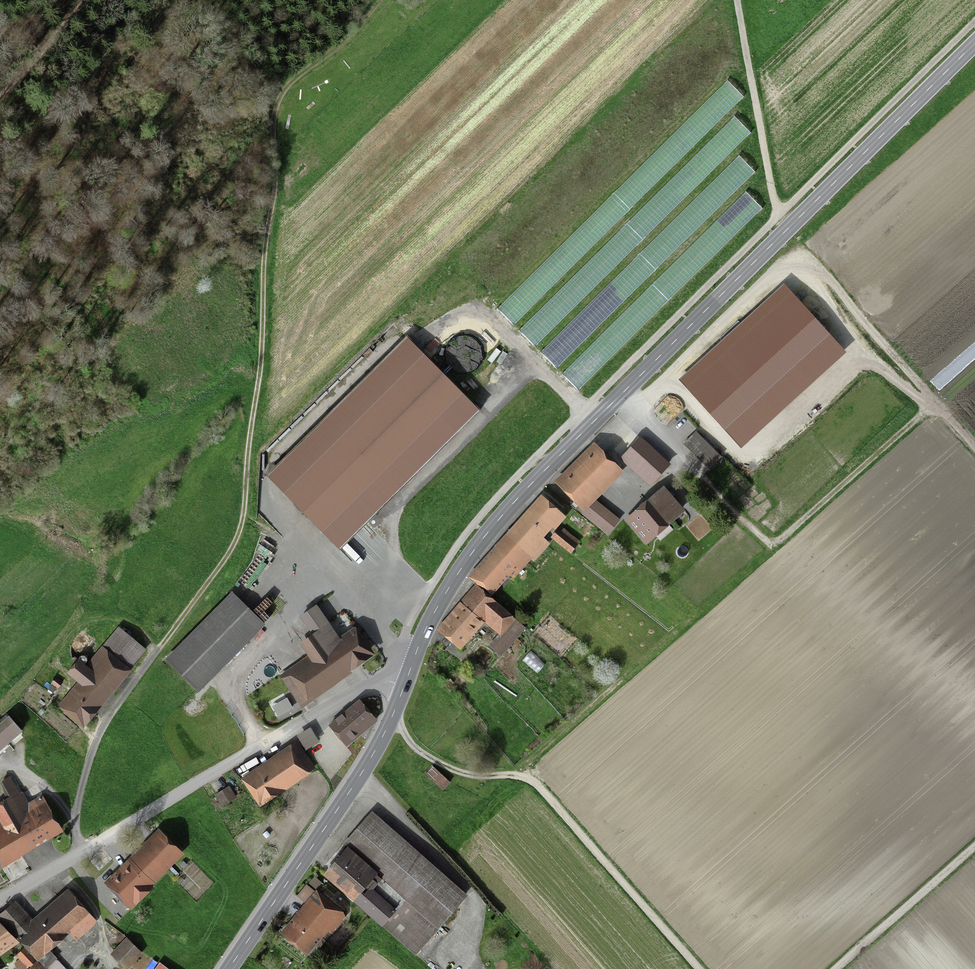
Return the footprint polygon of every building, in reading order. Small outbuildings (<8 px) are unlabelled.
[(790,296),(690,387),(727,427),(827,337),(790,296)] [(339,516),(463,393),(424,354),(300,477),(339,516)] [(721,457),(696,431),(684,443),(709,469),(721,457)] [(623,458),(651,483),(668,463),(641,439),(623,458)] [(581,505),(617,469),(597,449),(561,485),(581,505)] [(682,509),(665,490),(628,521),(645,541),(682,509)] [(510,537),(531,556),(535,560),(545,549),(542,547),(540,548),(532,541),(537,535),(540,538),(546,532),(543,529),(557,513),(543,501),(526,520),(510,537)] [(619,520),(596,501),(585,515),(608,534),(619,520)] [(554,538),(569,551),(575,543),(560,531),(554,538)] [(525,562),(531,556),(510,537),(475,577),(479,581),(476,584),(479,587),(486,593),(506,571),(513,577),(522,568),(525,562)] [(494,600),(486,593),(479,587),(442,630),(459,644),(480,619),(478,617),(483,612),(501,628),(512,616),(493,600),(494,600)] [(199,689),(262,624),(232,595),(169,659),(199,689)] [(355,634),(340,645),(314,608),(301,617),(315,636),(303,644),(311,656),(282,676),(300,701),(368,653),(355,634)] [(524,627),(518,621),(495,648),(501,654),(524,627)] [(67,708),(82,720),(143,647),(121,629),(87,670),(78,662),(70,672),(86,685),(67,708)] [(51,683),(57,688),(62,682),(56,677),(54,680),(53,679),(52,680),(53,681),(51,683)] [(373,716),(362,703),(331,728),(346,744),(359,733),(356,730),(373,716)] [(6,741),(8,743),(21,732),(7,717),(0,723),(0,746),(6,741)] [(310,765),(298,748),(249,781),(260,799),(310,765)] [(426,774),(443,789),(450,782),(433,766),(426,774)] [(1,815),(0,815),(0,819),(3,823),(0,825),(0,863),(2,866),(6,864),(3,859),(58,827),(40,797),(34,801),(33,805),(33,806),(28,809),(9,777),(3,781),(7,801),(0,805),(0,812),(1,815)] [(216,795),(222,805),(235,797),(229,787),(216,795)] [(375,816),(325,874),(415,954),(465,895),(375,816)] [(108,881),(133,906),(153,887),(147,881),(177,851),(161,835),(123,872),(120,869),(108,881)] [(342,918),(335,912),(339,908),(318,890),(314,895),(318,898),(287,935),(304,948),(323,925),(327,928),(320,935),(324,939),(342,918)] [(95,920),(72,893),(32,928),(11,905),(0,914),(0,919),(17,937),(18,936),(46,968),(52,962),(45,953),(42,955),(39,951),(68,926),(77,935),(95,920)] [(0,923),(0,948),(15,938),(0,923)] [(113,953),(127,966),(141,952),(127,939),(113,953)] [(36,961),(24,948),(18,955),(28,965),(25,967),(27,968),(28,968),(36,961)] [(57,959),(47,968),(48,968),(67,968),(57,959)]
